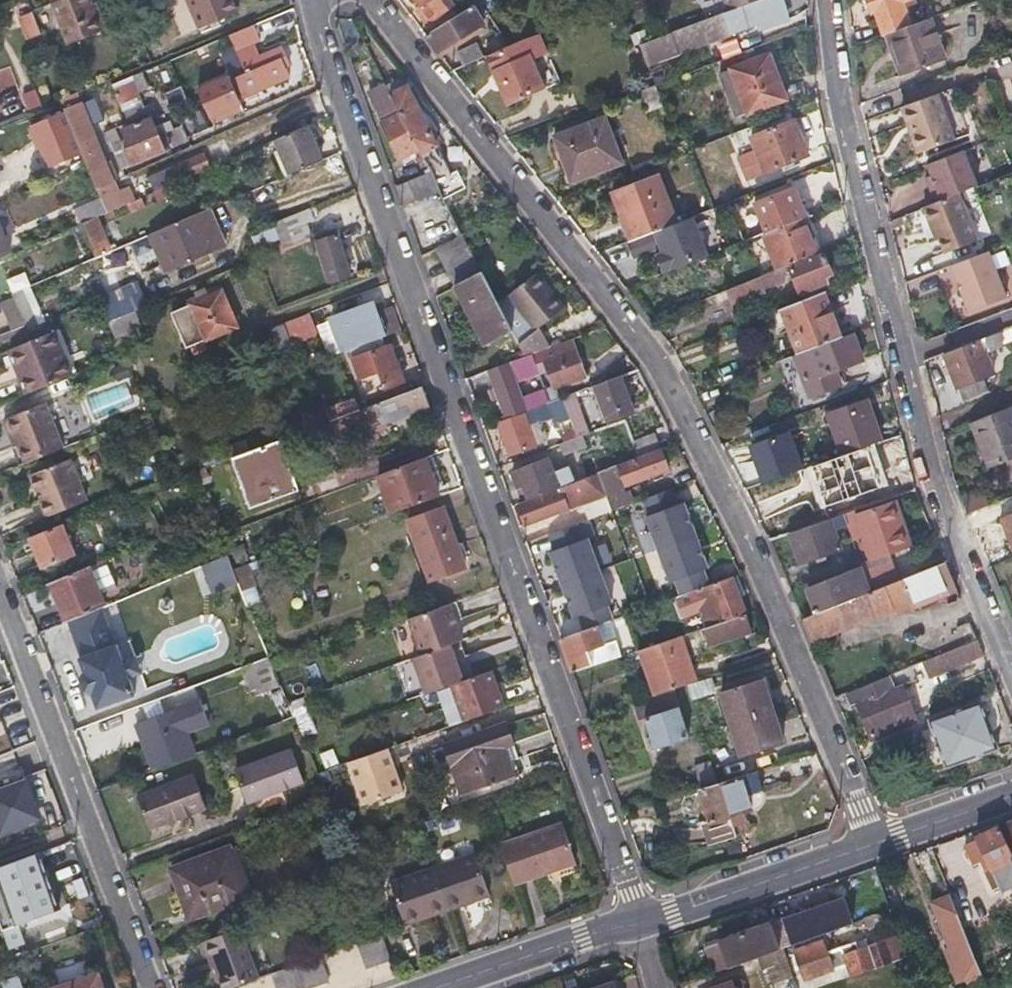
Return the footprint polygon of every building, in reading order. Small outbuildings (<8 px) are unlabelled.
[(49,1),(65,43),(102,29),(96,11),(92,13),(89,4),(87,0),(51,0),(49,1)] [(196,31),(234,15),(228,0),(183,0),(196,31)] [(419,4),(415,7),(429,25),(453,5),(449,0),(416,0),(419,4)] [(726,9),(677,26),(634,41),(643,61),(674,50),(674,49),(753,21),(755,29),(786,18),(780,0),(753,0),(726,9)] [(726,9),(753,0),(723,0),(726,9)] [(870,14),(874,12),(882,33),(890,31),(908,24),(901,4),(910,0),(865,0),(870,14)] [(439,51),(484,26),(486,24),(473,4),(426,35),(439,51)] [(19,17),(27,40),(42,35),(33,12),(19,17)] [(929,16),(908,24),(890,31),(905,72),(944,58),(929,16)] [(243,74),(227,81),(237,100),(287,77),(283,67),(287,65),(279,48),(258,57),(251,44),(257,41),(251,28),(226,38),(243,74)] [(528,35),(487,55),(509,104),(548,88),(534,57),(549,51),(540,31),(528,35)] [(483,57),(479,50),(476,44),(458,52),(465,65),(483,57)] [(744,113),(763,106),(782,98),(766,55),(727,70),(744,113)] [(144,116),(139,103),(133,91),(143,87),(138,75),(109,87),(126,123),(144,116)] [(237,100),(227,81),(224,75),(194,89),(202,109),(208,123),(241,108),(237,100)] [(430,173),(439,190),(444,200),(467,186),(458,169),(451,173),(432,136),(405,85),(401,87),(397,81),(384,87),(417,149),(430,173)] [(401,158),(417,149),(384,87),(383,84),(365,94),(384,128),(385,130),(401,158)] [(649,109),(661,105),(652,84),(641,88),(649,109)] [(182,87),(165,94),(172,110),(189,103),(182,87)] [(27,111),(42,106),(37,89),(22,94),(27,111)] [(936,94),(904,106),(913,131),(909,132),(916,153),(953,140),(936,94)] [(77,104),(61,112),(62,114),(65,121),(82,114),(77,104)] [(904,106),(900,107),(909,132),(913,131),(904,106)] [(80,153),(65,121),(62,114),(30,128),(47,167),(80,153)] [(95,188),(109,182),(111,181),(82,114),(65,121),(80,153),(95,188)] [(570,181),(596,171),(621,162),(604,116),(553,134),(570,181)] [(126,146),(156,134),(150,120),(120,132),(126,146)] [(289,174),(305,168),(320,161),(304,124),(274,138),(289,174)] [(775,128),(756,136),(737,143),(750,176),(788,162),(775,128)] [(165,153),(156,134),(126,146),(123,147),(132,168),(165,153)] [(974,185),(961,150),(925,164),(929,176),(933,185),(927,187),(933,202),(956,192),(974,185)] [(208,167),(205,160),(202,154),(148,177),(154,191),(208,167)] [(415,200),(439,190),(430,173),(408,183),(415,200)] [(611,193),(620,217),(629,241),(675,223),(655,175),(611,193)] [(929,176),(924,178),(927,187),(933,185),(929,176)] [(114,193),(109,182),(95,188),(106,212),(118,206),(130,201),(124,189),(114,193)] [(754,203),(765,233),(802,218),(790,189),(754,203)] [(933,202),(921,206),(934,239),(937,238),(942,252),(974,240),(956,192),(933,202)] [(137,198),(130,201),(118,206),(121,214),(140,206),(137,198)] [(293,245),(301,241),(310,237),(304,223),(312,220),(307,209),(282,220),(293,245)] [(147,235),(156,253),(164,271),(223,246),(206,210),(147,235)] [(94,258),(102,254),(108,251),(93,217),(79,224),(94,258)] [(802,218),(765,233),(763,234),(777,270),(790,265),(817,255),(802,218)] [(257,248),(279,240),(274,227),(252,235),(257,248)] [(8,255),(0,235),(0,258),(8,255)] [(437,248),(457,287),(483,274),(479,265),(464,235),(437,248)] [(310,243),(311,248),(312,253),(319,251),(327,278),(347,272),(337,236),(310,243)] [(986,251),(948,265),(965,312),(1003,298),(986,251)] [(790,268),(790,265),(777,270),(726,291),(734,312),(759,303),(753,287),(763,283),(764,287),(780,281),(779,278),(792,272),(800,293),(826,283),(824,276),(830,273),(823,255),(790,268)] [(23,266),(5,272),(10,285),(28,279),(23,266)] [(512,332),(524,357),(530,354),(550,347),(540,326),(564,307),(536,272),(498,303),(512,332)] [(486,345),(512,332),(498,303),(483,274),(457,287),(486,345)] [(105,317),(133,306),(143,302),(133,279),(95,295),(105,317)] [(181,344),(207,334),(233,324),(219,289),(166,309),(181,344)] [(798,354),(839,339),(821,291),(781,307),(798,354)] [(10,331),(23,326),(11,298),(0,302),(0,307),(10,331)] [(347,348),(381,336),(401,329),(394,313),(377,320),(374,312),(372,305),(334,319),(345,349),(347,348)] [(140,322),(133,306),(105,317),(113,333),(140,322)] [(392,306),(374,312),(377,320),(394,313),(392,306)] [(312,315),(272,323),(277,345),(317,337),(312,315)] [(1001,345),(1011,341),(1011,336),(1008,327),(995,332),(1001,345)] [(21,377),(24,385),(28,394),(34,392),(71,374),(52,331),(9,349),(18,370),(25,367),(28,374),(21,377)] [(983,389),(981,384),(980,380),(991,376),(982,352),(1001,345),(995,332),(939,354),(957,399),(983,389)] [(852,334),(839,339),(798,354),(786,359),(802,401),(840,387),(834,372),(862,361),(852,334)] [(385,347),(381,336),(347,348),(359,379),(376,373),(381,387),(400,380),(387,346),(385,347)] [(524,357),(505,364),(506,367),(489,373),(503,408),(520,401),(517,393),(510,375),(544,363),(553,386),(583,375),(570,340),(550,347),(530,354),(524,357)] [(25,367),(18,370),(21,377),(28,374),(25,367)] [(592,386),(599,404),(606,421),(631,411),(618,377),(592,386)] [(361,408),(364,417),(368,426),(426,405),(418,387),(361,408)] [(528,388),(517,393),(520,401),(524,411),(545,404),(540,391),(531,395),(528,388)] [(561,398),(569,420),(576,417),(574,411),(579,409),(573,393),(561,398)] [(559,423),(569,420),(561,398),(551,402),(559,423)] [(349,400),(319,411),(324,421),(352,411),(349,400)] [(867,401),(852,407),(853,412),(861,409),(869,406),(867,401)] [(18,445),(25,462),(62,447),(45,403),(3,420),(10,438),(14,436),(18,445)] [(869,406),(861,409),(853,412),(852,407),(826,416),(841,456),(882,441),(869,406)] [(977,445),(986,468),(1011,457),(1011,422),(1005,406),(967,421),(977,445)] [(548,438),(544,430),(541,421),(528,425),(524,415),(500,424),(511,452),(548,438)] [(765,480),(806,466),(793,429),(752,443),(765,480)] [(636,457),(648,453),(660,449),(654,433),(630,442),(636,457)] [(10,438),(13,447),(18,445),(14,436),(10,438)] [(561,443),(563,449),(565,454),(587,447),(582,436),(561,443)] [(230,455),(239,481),(248,507),(298,489),(280,438),(230,455)] [(617,464),(596,472),(603,489),(607,499),(611,511),(631,503),(627,493),(622,495),(617,482),(622,480),(624,486),(668,470),(661,452),(618,467),(617,464)] [(390,513),(413,505),(437,497),(432,482),(437,479),(429,456),(376,475),(390,513)] [(69,458),(29,474),(46,516),(86,499),(69,458)] [(521,498),(562,484),(570,481),(565,468),(553,472),(549,460),(512,473),(521,498)] [(570,481),(562,484),(563,488),(519,504),(527,526),(571,511),(568,502),(603,489),(596,472),(570,481)] [(965,514),(976,510),(987,505),(980,489),(958,498),(965,514)] [(585,506),(590,519),(611,511),(607,499),(585,506)] [(870,562),(911,548),(896,504),(855,518),(870,562)] [(415,544),(450,532),(441,508),(406,520),(415,544)] [(997,519),(1011,555),(1011,513),(997,519)] [(788,535),(793,550),(798,564),(838,551),(831,531),(844,526),(841,517),(788,535)] [(29,536),(35,552),(41,567),(72,554),(59,524),(29,536)] [(462,567),(450,532),(415,544),(427,579),(462,567)] [(232,567),(226,552),(203,562),(213,588),(236,579),(235,577),(232,567)] [(868,594),(854,599),(861,618),(890,606),(892,610),(935,592),(937,598),(956,591),(944,561),(868,594)] [(232,567),(235,577),(236,579),(240,588),(251,584),(243,563),(232,567)] [(52,605),(55,604),(57,603),(65,621),(97,607),(81,569),(44,584),(52,605)] [(835,608),(854,599),(868,594),(860,573),(807,592),(816,615),(835,608)] [(708,628),(745,617),(732,576),(696,590),(708,628)] [(327,579),(294,591),(300,605),(333,593),(327,579)] [(257,598),(251,584),(240,588),(245,602),(257,598)] [(810,638),(861,618),(854,599),(835,608),(816,615),(803,621),(810,638)] [(55,604),(52,605),(60,623),(64,621),(65,621),(57,603),(55,604)] [(406,617),(418,653),(448,643),(460,639),(447,603),(406,617)] [(84,693),(86,693),(88,694),(94,707),(134,691),(128,675),(122,660),(101,605),(97,607),(65,621),(64,621),(78,658),(76,659),(81,671),(78,677),(84,693)] [(751,633),(745,617),(708,628),(707,629),(711,645),(751,633)] [(574,670),(599,662),(624,654),(619,638),(605,643),(599,624),(562,638),(574,670)] [(674,689),(676,689),(697,682),(682,636),(639,649),(654,696),(674,689)] [(974,639),(947,650),(919,662),(926,679),(982,657),(974,639)] [(445,686),(462,681),(448,643),(418,653),(409,656),(423,694),(445,686)] [(265,653),(251,659),(237,665),(250,693),(277,683),(265,653)] [(135,655),(122,660),(128,675),(140,671),(135,655)] [(462,681),(445,686),(458,723),(504,708),(491,671),(462,681)] [(745,758),(765,751),(786,744),(764,681),(723,694),(745,758)] [(895,692),(893,686),(890,681),(876,687),(881,698),(857,707),(869,735),(912,716),(901,689),(895,692)] [(681,708),(674,689),(654,696),(635,703),(639,712),(644,722),(648,720),(681,708)] [(152,769),(191,753),(182,731),(204,721),(195,699),(134,724),(152,769)] [(997,751),(980,704),(928,724),(946,771),(997,751)] [(648,720),(653,734),(658,747),(691,736),(681,708),(648,720)] [(442,742),(449,762),(501,745),(510,742),(503,722),(442,742)] [(501,745),(449,762),(459,793),(512,776),(501,745)] [(386,747),(344,760),(358,803),(400,789),(386,747)] [(243,803),(299,781),(286,749),(230,771),(243,803)] [(739,836),(740,835),(752,831),(746,814),(753,812),(749,798),(765,794),(758,773),(722,784),(739,836)] [(147,829),(204,807),(191,774),(134,797),(147,829)] [(0,787),(0,827),(2,833),(47,816),(32,775),(0,787)] [(711,845),(739,836),(722,784),(702,789),(713,821),(704,824),(711,845)] [(450,805),(444,788),(422,795),(428,812),(450,805)] [(513,885),(544,874),(574,862),(559,823),(498,846),(513,885)] [(989,831),(979,836),(980,838),(987,855),(1003,892),(1011,888),(1011,855),(999,826),(989,831)] [(974,840),(981,857),(987,855),(980,838),(974,840)] [(188,899),(196,919),(250,897),(230,848),(170,872),(181,901),(188,899)] [(447,908),(460,903),(487,894),(472,853),(432,868),(447,908)] [(2,931),(8,948),(20,943),(14,927),(58,912),(38,854),(0,868),(0,926),(2,931)] [(447,908),(432,868),(390,883),(403,919),(432,909),(433,913),(447,908)] [(948,891),(939,895),(930,899),(959,976),(969,973),(977,969),(948,891)] [(792,943),(860,922),(851,894),(784,915),(792,943)] [(405,924),(433,913),(432,909),(403,919),(405,924)] [(770,920),(768,914),(759,917),(761,923),(770,920)] [(758,953),(779,946),(770,920),(761,923),(705,943),(715,969),(758,953)] [(378,925),(365,931),(353,936),(363,961),(388,951),(378,925)] [(197,944),(203,959),(209,956),(220,987),(227,987),(230,987),(257,976),(237,926),(197,944)] [(891,959),(904,954),(896,933),(883,938),(891,959)] [(855,938),(840,944),(826,950),(821,938),(793,949),(804,978),(847,963),(850,974),(891,959),(883,938),(858,947),(855,938)] [(786,959),(784,952),(781,945),(779,946),(758,953),(763,967),(768,965),(786,959)] [(1011,970),(1011,949),(1002,956),(1011,970)] [(275,987),(297,987),(325,976),(315,952),(267,971),(275,987)] [(777,987),(796,987),(790,972),(786,959),(768,965),(777,987)] [(977,969),(969,973),(974,987),(984,987),(977,969)] [(806,983),(802,984),(797,970),(790,972),(796,987),(808,987),(806,983)] [(96,975),(58,987),(101,987),(96,975)] [(611,978),(582,987),(614,987),(611,978)] [(741,978),(712,987),(745,987),(741,978)]
